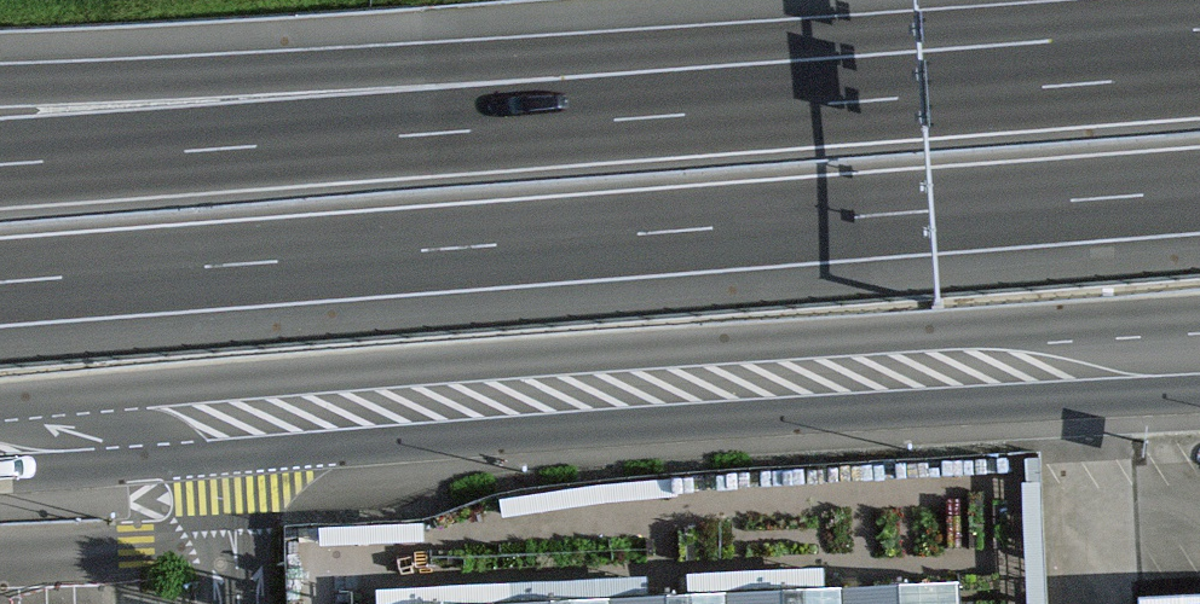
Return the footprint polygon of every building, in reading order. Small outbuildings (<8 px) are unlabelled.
[(382,599),(382,603),(957,603),(956,580),(382,599)]
